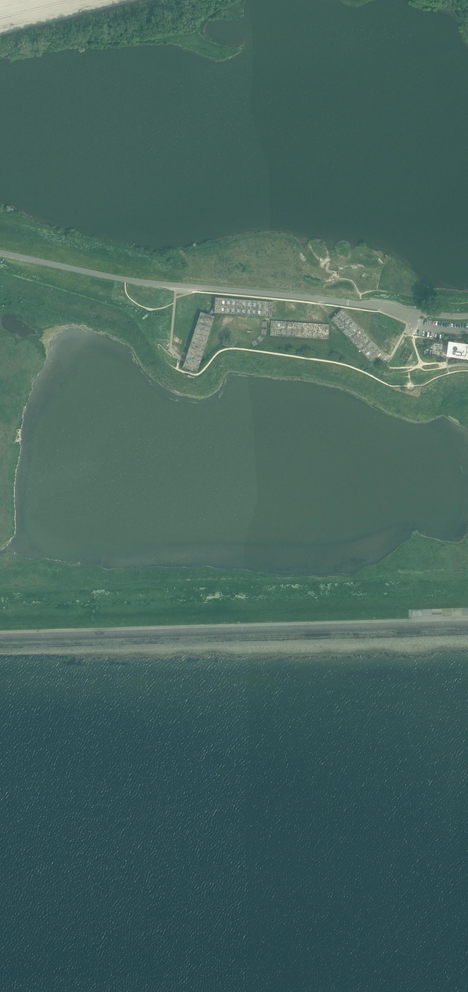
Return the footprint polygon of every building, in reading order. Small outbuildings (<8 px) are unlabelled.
[(214,312),(272,316),(273,302),(215,297),(214,312)] [(383,351),(342,309),(331,319),(372,362),(380,354),(383,351)] [(182,367),(197,371),(214,316),(200,311),(184,360),(182,367)] [(270,335),(328,339),(329,324),(271,320),(270,335)] [(467,359),(467,344),(451,341),(451,344),(449,344),(449,345),(450,345),(449,355),(460,356),(460,358),(467,359)] [(406,348),(401,358),(407,361),(412,352),(406,348)]
